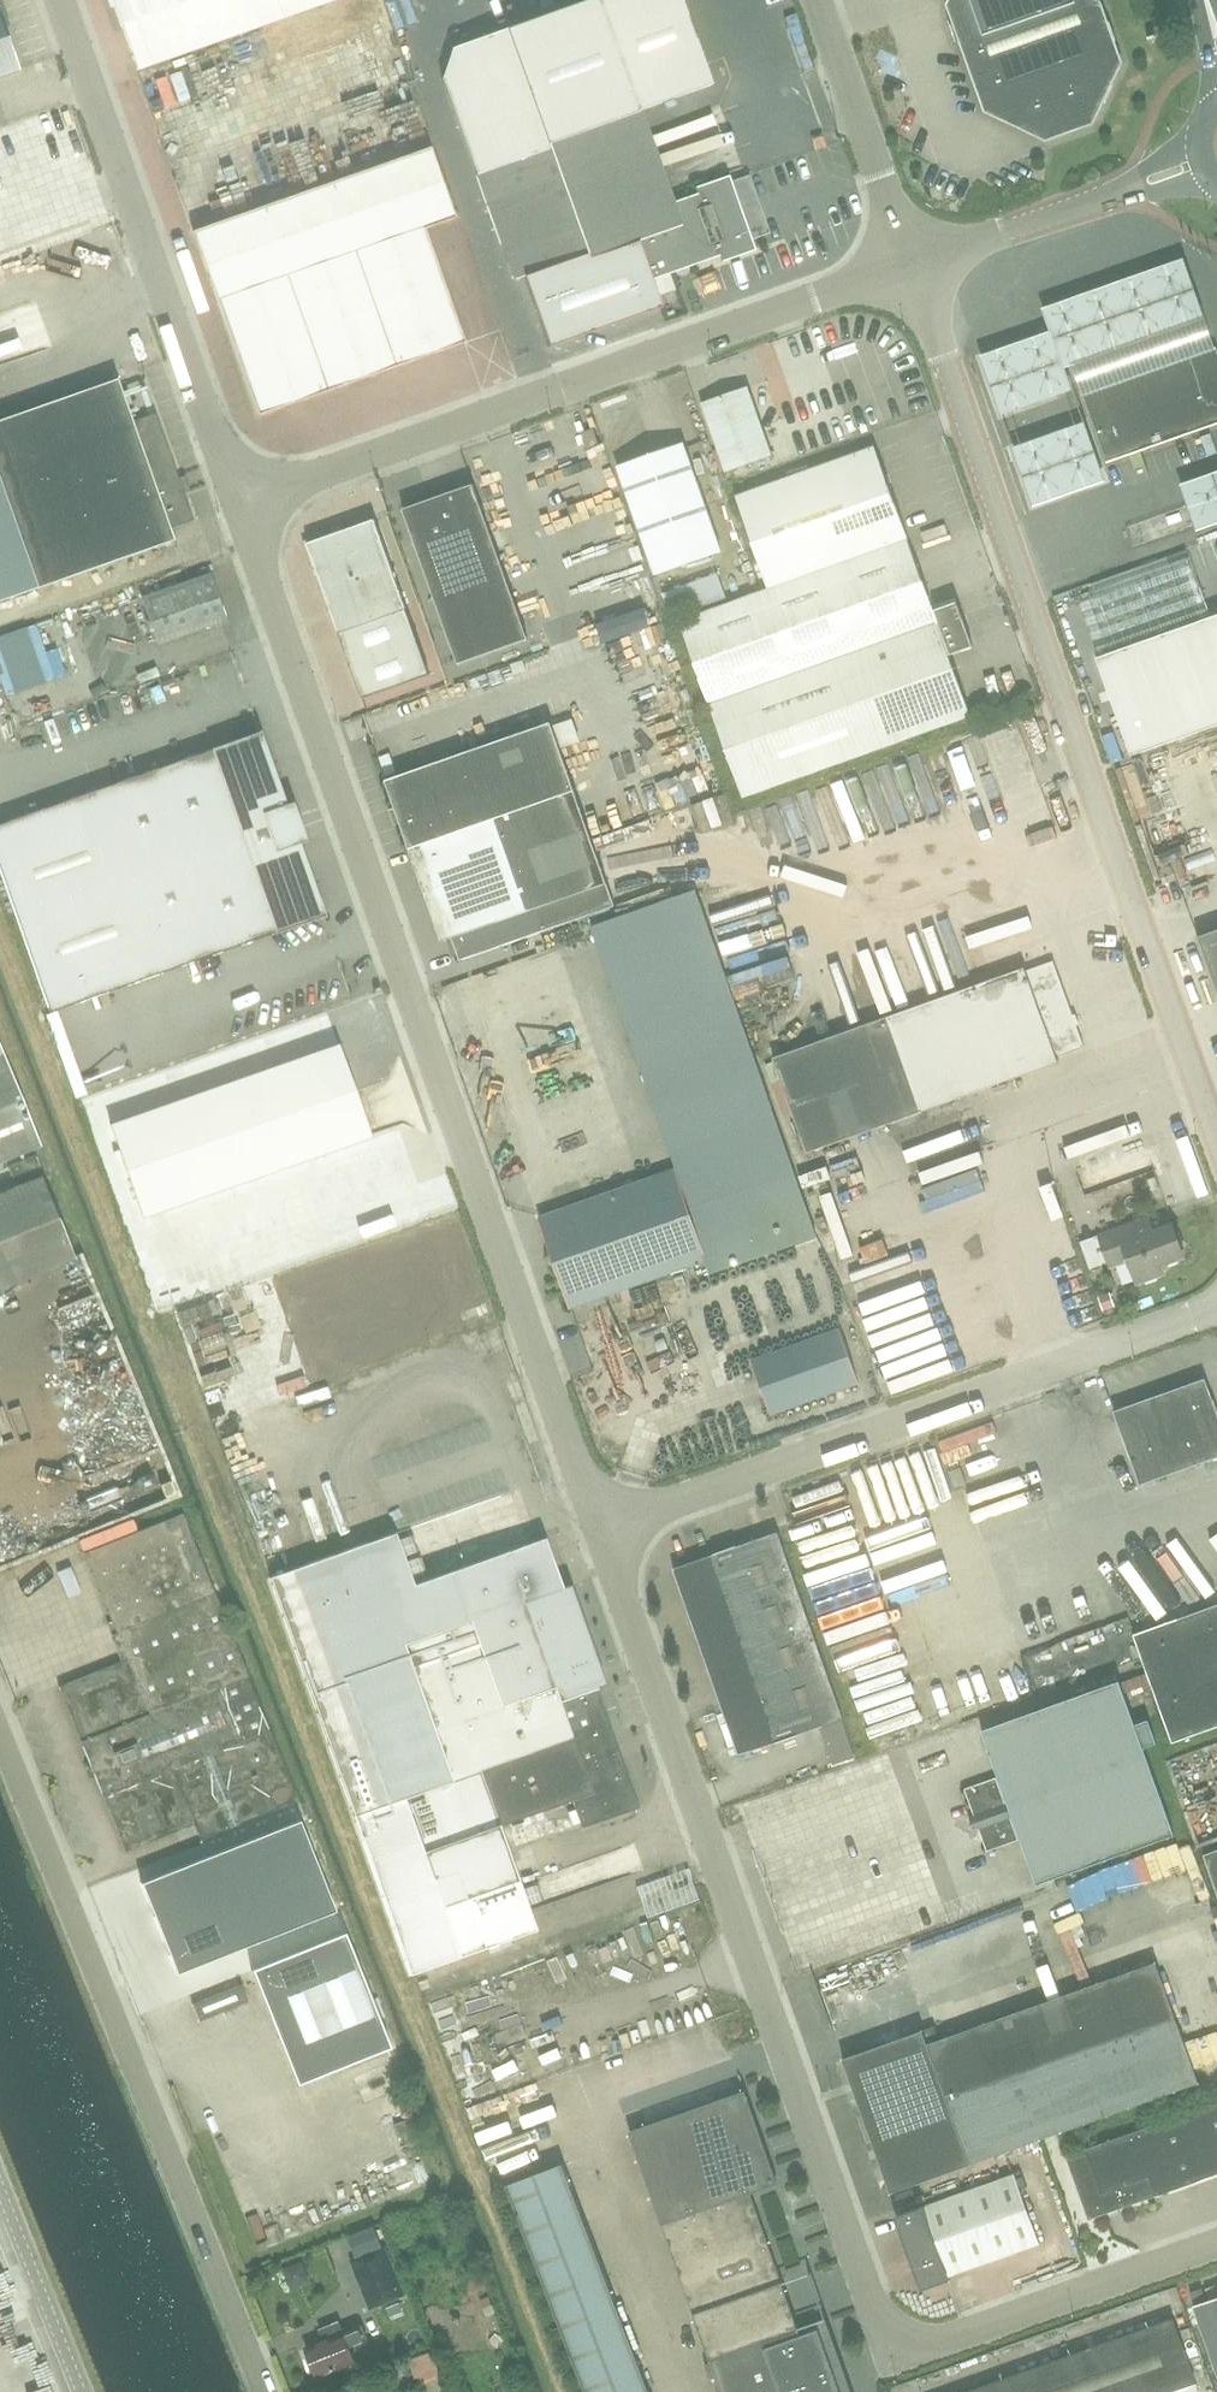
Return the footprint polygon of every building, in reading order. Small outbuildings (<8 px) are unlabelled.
[(19,71),(4,28),(10,26),(1,0),(0,0),(0,77),(19,71)] [(137,70),(334,0),(112,0),(137,70)] [(399,16),(412,12),(408,0),(394,0),(399,16)] [(651,280),(718,256),(721,263),(755,251),(728,176),(694,188),(696,194),(672,202),(640,110),(711,85),(681,0),(587,0),(452,49),(442,79),(476,174),(513,280),(523,277),(548,347),(660,307),(651,280)] [(947,5),(985,111),(1046,140),(1093,124),(1122,63),(1101,2),(1096,0),(949,0),(947,5)] [(424,229),(455,218),(430,147),(192,231),(258,415),(464,342),(424,229)] [(1083,394),(1216,347),(1185,258),(1042,309),(1050,331),(980,356),(1034,507),(1106,481),(1066,368),(1073,365),(1083,394)] [(1083,394),(1107,462),(1216,423),(1216,349),(1216,347),(1083,394)] [(35,589),(174,540),(170,528),(194,520),(156,413),(132,421),(117,379),(96,386),(0,420),(0,601),(35,589)] [(772,455),(748,386),(701,402),(726,472),(772,455)] [(599,445),(593,428),(582,432),(587,449),(599,445)] [(617,465),(656,574),(721,551),(683,442),(617,465)] [(949,655),(972,647),(956,601),(932,610),(907,539),(875,449),(743,496),(776,586),(679,621),(742,797),(970,715),(949,655)] [(1216,524),(1216,468),(1190,475),(1203,527),(1216,524)] [(527,639),(472,484),(404,508),(459,663),(527,639)] [(430,673),(375,519),(307,543),(362,699),(430,673)] [(662,594),(671,618),(726,598),(717,573),(662,594)] [(210,574),(141,598),(157,644),(226,620),(210,574)] [(1096,658),(1131,756),(1216,725),(1216,615),(1096,658)] [(551,722),(385,780),(442,941),(451,938),(459,960),(541,931),(615,906),(551,722)] [(323,917),(324,918),(325,917),(301,843),(306,841),(292,802),(286,805),(260,731),(258,731),(259,732),(0,825),(0,870),(51,1014),(323,917)] [(1199,937),(1216,987),(1216,930),(1199,937)] [(1056,1054),(1083,1044),(1053,960),(1026,970),(1025,967),(1022,967),(1023,968),(773,1057),(774,1061),(806,1149),(805,1150),(806,1153),(1059,1062),(1056,1054)] [(41,1145),(0,1043),(0,1161),(41,1145)] [(370,1137),(338,1045),(110,1125),(142,1217),(370,1137)] [(676,1168),(539,1216),(571,1307),(706,1259),(711,1273),(751,1259),(745,1240),(763,1234),(748,1186),(689,1208),(676,1168)] [(0,1193),(0,1288),(75,1258),(42,1176),(0,1193)] [(1161,1265),(1184,1256),(1172,1224),(1154,1230),(1152,1225),(1140,1230),(1137,1221),(1099,1235),(1109,1262),(1127,1255),(1137,1283),(1164,1273),(1161,1265)] [(86,1331),(111,1322),(101,1296),(76,1306),(86,1331)] [(771,1414),(859,1382),(839,1328),(752,1359),(771,1414)] [(1216,1455),(1216,1411),(1205,1378),(1115,1409),(1140,1482),(1216,1455)] [(33,1485),(16,1442),(0,1449),(0,1499),(33,1485)] [(955,1487),(966,1482),(961,1466),(949,1470),(955,1487)] [(91,1548),(83,1551),(115,1630),(125,1654),(127,1658),(156,1730),(138,1738),(156,1782),(271,1736),(180,1511),(121,1535),(91,1548)] [(738,1754),(843,1717),(778,1531),(674,1568),(738,1754)] [(395,1533),(270,1577),(355,1815),(367,1848),(411,1973),(460,1956),(536,1929),(519,1880),(508,1848),(500,1826),(573,1800),(582,1827),(640,1807),(597,1686),(592,1673),(600,1670),(599,1667),(569,1584),(561,1587),(544,1539),(413,1584),(395,1533)] [(1134,1633),(1172,1741),(1216,1725),(1216,1603),(1134,1633)] [(1119,1680),(982,1730),(1037,1884),(1175,1834),(1143,1747),(1156,1742),(1147,1719),(1135,1724),(1119,1680)] [(996,1777),(965,1789),(974,1816),(970,1824),(979,1830),(986,1848),(987,1852),(998,1848),(1019,1840),(996,1777)] [(300,1819),(140,1883),(176,1974),(337,1910),(300,1819)] [(1203,1855),(1216,1893),(1216,1850),(1203,1855)] [(297,2083),(388,2045),(342,1932),(251,1969),(297,2083)] [(922,2029),(842,2058),(890,2192),(970,2163),(1198,2082),(1155,1961),(939,2038),(934,2025),(929,2027),(922,2029)] [(722,2391),(850,2391),(825,2320),(798,2330),(792,2313),(750,2192),(778,2183),(746,2090),(631,2131),(722,2391)] [(1216,2173),(1216,2101),(1066,2155),(1088,2219),(1216,2173)] [(561,2166),(507,2186),(586,2391),(647,2391),(561,2166)] [(1032,2222),(1021,2190),(1014,2172),(900,2214),(924,2283),(1039,2242),(1032,2222)] [(402,2295),(383,2248),(352,2260),(371,2307),(402,2295)] [(1194,2306),(1216,2369),(1216,2298),(1194,2306)] [(1195,2383),(1173,2318),(965,2391),(1168,2391),(1195,2383)] [(360,2322),(343,2329),(339,2321),(319,2330),(323,2341),(306,2348),(311,2362),(309,2366),(312,2373),(316,2375),(317,2377),(355,2362),(349,2347),(367,2340),(360,2322)] [(431,2352),(408,2361),(418,2387),(441,2377),(431,2352)]
